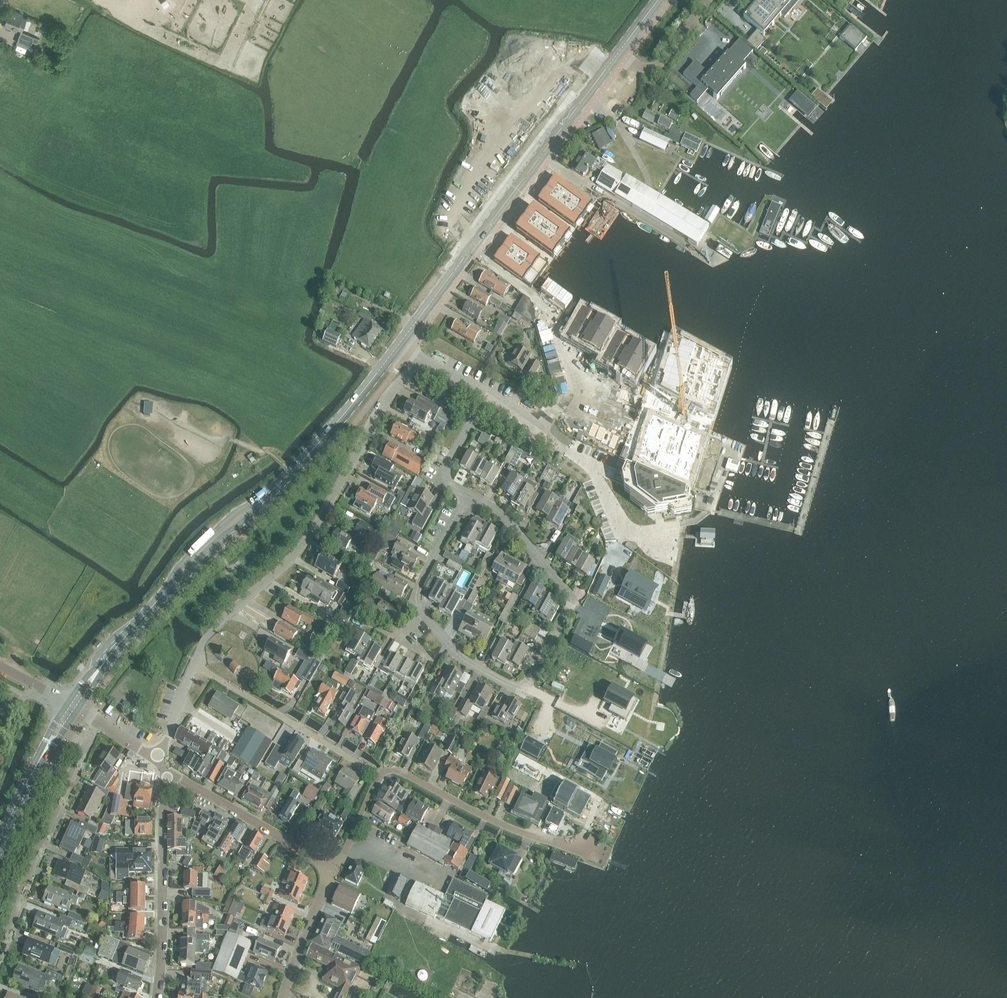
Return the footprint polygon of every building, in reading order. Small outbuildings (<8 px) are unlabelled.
[(747,21),(757,30),(760,32),(778,13),(784,18),(799,2),(796,0),(765,0),(764,0),(762,0),(756,6),(754,5),(753,6),(757,9),(747,21)] [(18,29),(18,28),(23,30),(27,18),(10,11),(5,23),(6,24),(6,25),(6,26),(10,28),(12,27),(12,26),(18,29)] [(855,51),(866,37),(851,24),(840,38),(855,51)] [(34,36),(21,31),(16,42),(30,48),(32,41),(37,43),(39,39),(34,37),(34,36)] [(763,57),(767,52),(763,48),(759,52),(763,57)] [(693,63),(683,75),(697,87),(703,92),(706,88),(708,90),(714,95),(713,96),(717,100),(722,94),(720,92),(739,71),(741,72),(746,67),(742,64),(741,63),(741,64),(728,53),(729,53),(728,52),(728,53),(726,54),(726,53),(725,54),(726,55),(721,60),(720,59),(720,60),(721,61),(709,74),(708,75),(707,75),(707,76),(703,72),(705,70),(704,69),(702,71),(699,68),(700,66),(699,65),(697,67),(694,64),(695,62),(694,60),(692,63),(693,63)] [(816,107),(799,93),(792,101),(809,115),(816,107)] [(672,110),(669,117),(678,122),(681,115),(672,110)] [(642,118),(669,132),(672,124),(646,111),(642,118)] [(604,129),(592,135),(600,151),(612,145),(604,129)] [(667,138),(697,152),(701,143),(672,129),(667,138)] [(640,140),(663,151),(667,141),(644,131),(640,140)] [(572,169),(583,176),(586,176),(590,170),(591,171),(593,171),(594,168),(601,172),(606,164),(599,160),(597,162),(582,153),(572,169)] [(597,184),(681,236),(697,246),(709,227),(627,177),(608,166),(597,184)] [(555,177),(538,201),(575,228),(592,204),(555,177)] [(773,199),(757,237),(767,241),(783,203),(773,199)] [(533,207),(516,231),(553,258),(570,234),(533,207)] [(511,237),(494,261),(531,288),(548,264),(511,237)] [(507,292),(508,290),(511,285),(499,276),(497,279),(486,273),(480,283),(495,292),(497,287),(507,292)] [(473,291),(471,293),(471,295),(472,297),(486,305),(488,302),(499,308),(502,304),(477,289),(476,290),(474,290),(473,291)] [(525,296),(524,297),(515,312),(535,323),(535,322),(536,321),(535,313),(530,300),(525,296)] [(532,298),(530,300),(535,313),(535,317),(539,316),(540,319),(543,318),(541,312),(545,311),(544,306),(532,298)] [(846,298),(844,309),(866,310),(866,299),(846,298)] [(469,302),(464,312),(479,320),(481,316),(490,320),(492,316),(469,302)] [(502,304),(499,308),(505,312),(507,307),(502,304)] [(789,308),(789,320),(809,321),(811,310),(789,308)] [(582,310),(566,338),(599,357),(615,328),(582,310)] [(500,313),(497,318),(500,320),(507,324),(510,318),(500,313)] [(372,323),(365,319),(352,336),(359,341),(369,349),(382,331),(372,323)] [(500,320),(493,332),(501,336),(503,331),(508,324),(507,324),(500,320)] [(453,331),(472,342),(475,343),(481,333),(472,327),(471,329),(458,321),(453,331)] [(789,322),(788,333),(808,334),(811,323),(789,322)] [(865,326),(843,325),(844,336),(864,338),(865,326)] [(336,348),(341,336),(328,330),(323,341),(336,348)] [(637,415),(636,416),(637,417),(624,447),(623,447),(618,458),(671,481),(694,487),(732,367),(724,362),(722,370),(724,371),(714,404),(711,403),(709,411),(661,386),(664,377),(663,376),(673,344),(674,345),(677,337),(664,330),(637,415)] [(788,336),(787,347),(807,348),(810,337),(788,336)] [(617,337),(601,365),(634,384),(650,355),(617,337)] [(664,377),(661,386),(709,411),(711,403),(714,404),(724,371),(722,370),(724,362),(677,337),(674,345),(673,344),(663,376),(664,377)] [(493,347),(488,345),(485,351),(490,354),(493,347)] [(533,354),(519,346),(509,364),(523,372),(533,354)] [(534,378),(541,366),(533,361),(526,374),(534,378)] [(577,390),(563,421),(583,430),(582,433),(606,443),(608,440),(623,447),(624,447),(637,417),(636,416),(577,390)] [(415,403),(411,401),(404,412),(419,421),(424,424),(431,413),(436,416),(434,420),(444,426),(451,413),(419,396),(415,403)] [(642,450),(638,461),(689,483),(691,476),(688,476),(692,465),(694,465),(700,446),(698,445),(701,437),(652,416),(651,422),(649,422),(640,450),(642,450)] [(398,425),(391,436),(406,444),(408,440),(419,445),(422,440),(412,434),(412,433),(398,425)] [(422,432),(419,437),(434,445),(437,440),(422,432)] [(483,434),(480,438),(488,442),(490,438),(483,434)] [(389,443),(384,453),(392,458),(391,461),(418,476),(425,463),(389,443)] [(512,449),(505,462),(510,465),(517,452),(519,449),(513,446),(512,449)] [(471,473),(471,474),(479,459),(474,456),(477,450),(472,447),(461,467),(471,473)] [(517,452),(510,465),(515,468),(521,456),(524,452),(519,449),(517,452)] [(246,457),(251,463),(256,459),(252,453),(246,457)] [(705,456),(695,486),(708,490),(717,460),(705,456)] [(395,490),(402,476),(391,471),(394,467),(378,458),(372,468),(378,472),(374,479),(395,490)] [(480,458),(479,459),(471,474),(481,480),(489,466),(484,463),(485,461),(480,458)] [(489,464),(489,466),(481,480),(481,481),(492,487),(499,473),(493,470),(497,463),(492,460),(490,464),(489,464)] [(622,460),(613,481),(624,486),(624,491),(628,494),(634,498),(640,502),(642,511),(648,516),(655,514),(667,512),(688,508),(688,506),(690,491),(674,484),(666,485),(658,481),(657,476),(622,460)] [(541,479),(546,482),(553,468),(548,466),(541,479)] [(558,471),(553,468),(546,482),(551,484),(558,471)] [(511,475),(502,492),(514,499),(522,483),(524,479),(526,475),(522,473),(520,477),(519,479),(511,475)] [(514,499),(512,502),(524,509),(526,506),(531,509),(539,495),(533,492),(537,486),(530,482),(524,479),(522,483),(514,499)] [(373,510),(377,504),(389,511),(395,499),(372,486),(368,493),(361,490),(360,493),(357,494),(355,497),(356,497),(356,499),(356,500),(357,501),(354,507),(360,510),(359,511),(362,512),(369,516),(373,510)] [(578,506),(584,497),(581,489),(573,503),(578,506)] [(433,498),(419,490),(408,509),(417,514),(412,525),(422,530),(431,514),(425,511),(433,498)] [(549,518),(547,522),(560,499),(562,495),(557,493),(555,496),(554,498),(546,494),(537,512),(549,518)] [(399,496),(393,506),(396,507),(398,509),(404,499),(399,496)] [(584,497),(578,506),(576,512),(581,515),(587,504),(584,497)] [(547,522),(559,529),(569,511),(562,507),(565,502),(560,499),(547,522)] [(469,555),(473,549),(485,526),(484,525),(485,523),(476,518),(474,520),(473,519),(461,540),(469,544),(468,546),(467,546),(464,552),(469,555)] [(349,545),(364,554),(377,532),(362,523),(355,535),(353,539),(344,534),(343,535),(337,532),(330,542),(346,551),(349,545)] [(485,526),(473,549),(478,552),(481,546),(488,550),(498,533),(485,526)] [(399,536),(387,530),(382,540),(393,546),(399,536)] [(421,535),(416,532),(411,540),(416,543),(421,535)] [(700,532),(700,541),(701,541),(714,542),(715,542),(715,533),(700,532)] [(556,557),(567,563),(575,549),(574,549),(575,547),(576,547),(579,541),(569,535),(568,537),(556,557)] [(397,557),(392,566),(402,571),(404,567),(412,571),(419,559),(409,553),(411,549),(399,542),(392,554),(397,557)] [(585,555),(586,554),(587,551),(582,548),(581,550),(576,547),(575,547),(574,549),(575,549),(567,563),(566,564),(577,569),(577,570),(585,555)] [(443,557),(449,561),(462,568),(465,563),(446,552),(443,557)] [(476,575),(481,578),(482,576),(493,556),(487,553),(476,575)] [(341,565),(323,554),(315,567),(333,579),(341,565)] [(502,554),(493,572),(500,576),(497,581),(502,583),(515,560),(502,554)] [(576,570),(587,576),(595,562),(589,559),(591,557),(586,554),(585,555),(577,570),(577,569),(576,570)] [(527,567),(515,560),(502,583),(507,586),(510,581),(521,587),(526,578),(522,576),(527,567)] [(462,568),(449,561),(446,566),(460,573),(462,568)] [(360,581),(368,586),(376,570),(368,566),(360,581)] [(394,578),(391,583),(378,575),(371,587),(382,593),(385,587),(388,588),(387,590),(401,598),(408,586),(394,578)] [(468,588),(474,591),(475,590),(481,578),(476,575),(468,588)] [(623,588),(619,596),(646,610),(650,603),(657,589),(631,575),(627,582),(624,587),(623,588)] [(475,590),(480,593),(487,579),(482,576),(481,578),(475,590)] [(610,580),(601,576),(593,594),(602,598),(610,580)] [(303,588),(304,589),(301,594),(309,599),(311,596),(318,601),(321,595),(334,603),(338,596),(325,588),(324,587),(309,578),(303,588)] [(351,587),(340,581),(336,587),(347,594),(351,587)] [(439,582),(429,600),(441,607),(452,586),(447,584),(446,586),(439,582)] [(528,612),(533,614),(544,594),(546,591),(533,584),(530,591),(525,588),(520,597),(525,600),(524,602),(531,606),(528,612)] [(452,586),(441,607),(439,610),(452,617),(455,610),(462,614),(468,602),(454,595),(457,589),(452,586)] [(475,590),(474,591),(468,602),(462,614),(468,617),(459,633),(472,639),(484,617),(479,614),(476,619),(469,615),(474,606),(473,606),(480,593),(475,590)] [(335,604),(342,608),(348,598),(341,594),(335,604)] [(539,615),(552,622),(560,607),(555,604),(557,601),(544,594),(533,614),(538,617),(539,615)] [(506,608),(511,610),(519,597),(513,595),(506,608)] [(375,620),(378,616),(391,624),(398,612),(384,604),(381,608),(368,600),(361,612),(375,620)] [(339,617),(349,622),(354,611),(344,605),(339,617)] [(511,610),(506,608),(499,621),(504,624),(507,618),(510,613),(511,610)] [(284,614),(285,615),(283,618),(290,622),(290,623),(296,627),(300,620),(310,626),(314,620),(303,613),(302,615),(296,612),(296,613),(289,609),(288,610),(287,609),(284,614)] [(489,619),(484,617),(472,639),(483,646),(493,629),(486,625),(489,619)] [(297,634),(280,624),(275,633),(292,643),(297,634)] [(528,624),(525,628),(538,636),(541,631),(528,624)] [(535,641),(538,636),(525,628),(522,633),(535,641)] [(613,644),(608,653),(622,661),(627,652),(640,659),(648,645),(621,631),(620,631),(619,635),(613,644)] [(323,638),(313,632),(309,639),(319,645),(323,638)] [(351,676),(358,664),(369,644),(371,641),(359,634),(349,651),(356,656),(354,660),(351,661),(345,672),(346,673),(344,676),(349,679),(351,676)] [(575,635),(570,644),(588,654),(593,645),(575,635)] [(268,645),(265,650),(276,657),(274,660),(283,665),(292,651),(272,639),(271,640),(269,640),(267,644),(268,645)] [(492,659),(505,666),(507,662),(517,643),(513,640),(510,646),(502,641),(501,643),(496,640),(490,651),(495,654),(492,659)] [(522,646),(517,643),(507,662),(519,669),(529,652),(521,647),(522,646)] [(372,667),(377,670),(383,660),(378,657),(381,651),(369,644),(358,664),(363,667),(364,665),(371,669),(372,667)] [(569,649),(564,658),(582,667),(586,658),(569,649)] [(311,665),(314,659),(315,658),(300,650),(296,656),(311,665)] [(387,662),(383,660),(377,670),(381,673),(383,669),(389,672),(388,674),(393,677),(394,674),(402,661),(402,660),(391,655),(387,662)] [(314,659),(311,665),(303,678),(310,682),(321,663),(314,659)] [(404,682),(406,679),(411,668),(413,666),(413,665),(403,659),(402,660),(402,661),(394,674),(400,677),(398,679),(404,682)] [(235,662),(231,667),(230,668),(235,673),(241,667),(235,662)] [(413,666),(411,668),(406,679),(404,682),(409,685),(408,687),(414,690),(415,687),(424,671),(413,665),(413,666)] [(460,695),(465,686),(458,682),(462,676),(448,668),(440,682),(435,679),(427,693),(441,701),(446,693),(450,696),(453,691),(460,695)] [(291,696),(295,688),(299,687),(301,683),(298,682),(279,671),(274,680),(275,681),(272,685),(273,688),(280,692),(282,691),(291,696)] [(343,676),(339,682),(346,686),(350,680),(343,676)] [(353,688),(356,683),(354,682),(351,680),(348,685),(353,688)] [(485,707),(493,694),(479,686),(469,704),(463,700),(456,712),(466,717),(472,706),(482,712),(477,720),(483,723),(490,711),(485,707)] [(608,696),(605,702),(612,705),(611,706),(608,712),(622,719),(627,708),(632,711),(638,701),(613,688),(608,696)] [(325,697),(323,696),(315,710),(325,715),(333,702),(331,701),(335,694),(329,690),(325,697)] [(333,721),(345,727),(353,714),(349,711),(357,697),(345,690),(339,700),(343,703),(333,721)] [(386,690),(382,697),(384,698),(390,702),(391,699),(389,698),(391,693),(386,690)] [(233,715),(239,706),(218,693),(209,707),(227,718),(230,713),(233,715)] [(375,703),(380,706),(384,698),(382,697),(379,696),(375,703)] [(394,700),(404,706),(407,701),(402,698),(401,700),(396,697),(394,700)] [(390,702),(384,698),(380,706),(390,711),(393,704),(390,702)] [(492,717),(504,724),(508,717),(513,720),(521,706),(509,699),(503,709),(498,706),(492,717)] [(350,731),(362,737),(375,713),(364,707),(350,731)] [(520,711),(516,719),(524,723),(529,715),(520,711)] [(388,724),(389,725),(391,720),(385,716),(382,721),(388,724)] [(366,740),(376,745),(388,724),(382,721),(378,719),(366,740)] [(420,737),(426,741),(432,728),(426,725),(420,737)] [(511,735),(519,738),(523,729),(516,726),(511,735)] [(181,728),(175,739),(190,748),(198,752),(203,755),(197,765),(211,772),(216,762),(217,763),(223,752),(213,747),(198,739),(181,728)] [(248,728),(232,755),(249,765),(257,770),(273,742),(265,738),(248,728)] [(417,740),(407,735),(397,755),(407,760),(417,740)] [(276,746),(265,765),(274,771),(282,758),(292,764),(304,744),(303,743),(304,741),(297,737),(296,739),(292,737),(284,751),(276,746)] [(452,755),(459,741),(453,737),(446,752),(452,755)] [(528,737),(520,750),(538,760),(545,746),(528,737)] [(581,761),(577,768),(595,777),(602,781),(607,772),(609,774),(617,760),(614,758),(617,753),(601,744),(598,750),(590,745),(581,761)] [(418,765),(433,772),(442,754),(427,746),(418,765)] [(103,772),(97,782),(107,788),(118,771),(112,767),(119,755),(108,748),(96,767),(103,772)] [(187,760),(183,767),(193,772),(197,765),(203,755),(198,752),(190,748),(184,758),(187,760)] [(305,764),(305,765),(311,769),(309,773),(321,780),(324,776),(332,762),(313,751),(305,764)] [(211,772),(206,780),(214,784),(223,766),(225,763),(227,764),(231,757),(223,752),(217,763),(216,762),(211,772)] [(519,752),(511,767),(532,779),(540,764),(519,752)] [(231,757),(227,764),(232,766),(236,759),(231,757)] [(447,780),(462,788),(469,774),(459,769),(461,764),(450,759),(445,769),(450,772),(447,780)] [(300,761),(293,772),(299,775),(301,771),(305,765),(305,764),(300,761)] [(243,774),(246,767),(242,764),(238,771),(243,774)] [(197,765),(193,772),(199,775),(206,780),(211,772),(197,765)] [(342,795),(353,801),(359,790),(355,787),(360,778),(344,768),(335,784),(345,790),(342,795)] [(154,773),(130,769),(128,784),(152,788),(154,773)] [(217,785),(227,791),(236,775),(227,770),(225,775),(224,774),(217,785)] [(236,775),(227,791),(236,797),(243,785),(238,782),(243,775),(238,772),(236,775)] [(251,777),(256,780),(260,774),(255,772),(251,777)] [(275,784),(280,787),(287,777),(281,773),(275,784)] [(474,793),(487,799),(496,781),(483,775),(474,793)] [(501,800),(508,785),(501,782),(495,797),(501,800)] [(558,783),(554,791),(586,808),(591,797),(565,783),(563,786),(558,783)] [(128,784),(125,800),(135,802),(134,807),(150,810),(151,805),(154,788),(152,788),(128,784)] [(241,799),(251,805),(258,794),(261,790),(251,784),(249,789),(248,788),(241,799)] [(304,795),(314,801),(321,791),(310,784),(304,795)] [(321,794),(326,796),(332,786),(327,784),(321,794)] [(258,794),(251,805),(261,811),(264,806),(269,809),(271,806),(281,788),(276,785),(270,794),(261,789),(261,790),(258,794)] [(502,802),(512,806),(519,791),(509,786),(502,802)] [(77,812),(91,819),(94,813),(95,813),(104,796),(107,797),(110,792),(99,787),(97,792),(89,788),(77,812)] [(380,792),(377,790),(375,794),(378,796),(376,799),(390,808),(391,808),(396,811),(398,806),(393,803),(396,798),(401,801),(406,793),(397,787),(393,793),(383,787),(380,792)] [(285,822),(286,822),(287,821),(289,822),(299,805),(295,802),(299,794),(294,791),(279,816),(282,818),(281,819),(282,820),(285,822)] [(554,791),(550,799),(555,802),(553,804),(580,818),(586,808),(554,791)] [(113,797),(106,814),(116,816),(120,816),(121,810),(122,806),(123,800),(124,799),(113,797)] [(515,813),(525,818),(533,802),(523,797),(519,803),(517,802),(517,803),(519,804),(515,813)] [(533,802),(525,818),(540,825),(539,827),(539,828),(550,804),(535,797),(533,802)] [(320,812),(327,802),(321,799),(315,809),(320,812)] [(414,800),(406,815),(420,823),(428,808),(414,800)] [(374,810),(372,813),(385,821),(388,823),(394,813),(393,812),(378,803),(376,806),(373,805),(371,808),(374,810)] [(345,821),(350,812),(342,808),(340,807),(337,812),(339,813),(337,816),(345,821)] [(195,819),(197,812),(183,808),(181,814),(195,819)] [(211,825),(202,840),(215,848),(224,833),(223,833),(229,821),(215,813),(213,816),(203,810),(199,818),(211,825)] [(565,816),(554,810),(546,825),(552,828),(553,825),(559,829),(565,816)] [(314,829),(324,835),(333,819),(323,813),(314,829)] [(105,816),(101,824),(106,825),(109,826),(111,826),(115,816),(116,816),(106,814),(105,816)] [(407,827),(410,821),(402,816),(398,822),(407,827)] [(168,817),(168,839),(182,839),(182,830),(186,830),(186,825),(182,825),(182,817),(168,817)] [(333,819),(324,835),(334,840),(343,824),(333,819)] [(130,829),(136,829),(136,828),(153,828),(153,820),(136,820),(136,822),(126,822),(126,828),(130,829)] [(96,834),(98,829),(92,826),(88,825),(81,821),(79,826),(72,823),(61,847),(74,854),(77,848),(78,848),(86,830),(90,832),(90,831),(96,834)] [(196,834),(200,823),(194,821),(190,832),(196,834)] [(226,835),(224,838),(218,849),(224,852),(232,838),(238,842),(246,828),(235,822),(227,836),(226,835)] [(471,839),(474,834),(455,823),(447,837),(461,845),(460,847),(470,853),(476,842),(471,839)] [(101,835),(106,825),(101,824),(98,829),(96,834),(96,835),(101,835)] [(431,825),(428,830),(436,834),(439,830),(431,825)] [(467,863),(464,861),(468,854),(419,826),(408,846),(444,866),(445,863),(459,871),(459,870),(462,873),(465,868),(465,867),(467,863)] [(126,828),(126,836),(152,836),(153,828),(136,828),(136,829),(130,829),(126,828)] [(252,851),(255,853),(264,838),(254,833),(246,847),(245,846),(237,859),(245,864),(252,851)] [(105,840),(94,837),(91,852),(101,855),(105,840)] [(87,839),(84,846),(89,849),(92,841),(87,839)] [(186,839),(182,839),(168,839),(168,851),(177,851),(177,856),(192,856),(192,846),(186,846),(186,839)] [(582,857),(553,846),(550,852),(546,862),(579,873),(583,859),(582,857)] [(523,861),(499,848),(490,865),(501,871),(498,877),(510,883),(513,878),(523,861)] [(141,859),(152,859),(152,850),(129,850),(129,857),(125,857),(125,853),(115,854),(115,864),(129,864),(135,864),(136,861),(141,861),(141,859)] [(86,855),(83,863),(89,866),(92,858),(86,855)] [(267,859),(260,855),(254,866),(261,870),(266,862),(267,859)] [(465,867),(465,868),(470,870),(477,858),(472,855),(467,863),(465,867)] [(186,857),(182,865),(187,867),(191,860),(186,857)] [(129,872),(152,873),(152,859),(141,859),(141,861),(136,861),(135,864),(129,864),(115,864),(115,869),(118,869),(118,878),(129,879),(129,872)] [(59,861),(54,875),(67,880),(65,886),(75,890),(88,895),(88,894),(90,890),(90,889),(80,885),(85,871),(59,861)] [(367,867),(355,861),(346,880),(357,886),(367,867)] [(185,873),(184,889),(192,889),(197,889),(201,889),(208,890),(208,875),(204,874),(204,868),(193,868),(193,873),(185,873)] [(289,885),(304,892),(309,880),(299,876),(300,873),(290,868),(283,883),(289,885)] [(224,875),(218,872),(215,876),(222,880),(224,875)] [(467,880),(488,892),(492,885),(471,873),(467,880)] [(399,899),(407,881),(395,875),(387,893),(399,899)] [(486,902),(489,896),(453,879),(445,896),(416,882),(405,904),(434,918),(435,916),(490,942),(505,911),(486,902)] [(286,892),(281,890),(279,895),(299,903),(304,892),(289,885),(286,892)] [(361,895),(341,885),(332,904),(352,914),(361,895)] [(79,898),(50,886),(44,902),(69,911),(71,904),(76,905),(79,898)] [(130,898),(146,898),(146,886),(132,886),(132,893),(130,893),(130,898)] [(261,894),(266,896),(272,898),(275,891),(264,887),(261,894)] [(192,889),(192,897),(210,898),(210,890),(208,890),(201,889),(197,889),(192,889)] [(102,892),(99,899),(107,902),(108,894),(102,892)] [(272,898),(266,896),(264,902),(270,904),(272,898)] [(124,898),(117,897),(117,903),(124,903),(124,904),(129,904),(129,909),(132,910),(146,910),(146,898),(130,898),(124,898)] [(237,919),(239,914),(241,915),(245,906),(231,900),(223,913),(234,918),(237,919)] [(183,915),(209,917),(210,910),(197,904),(184,903),(183,915)] [(295,912),(275,904),(273,909),(278,911),(275,918),(290,924),(295,912)] [(70,912),(68,917),(87,925),(89,919),(70,912)] [(65,926),(70,928),(73,920),(62,916),(60,921),(40,913),(34,928),(60,938),(65,926)] [(342,922),(337,920),(324,914),(311,942),(329,951),(330,947),(355,959),(360,948),(336,936),(342,922)] [(209,922),(209,924),(217,924),(217,917),(209,917),(183,915),(183,927),(188,928),(188,934),(198,935),(196,935),(196,928),(197,921),(209,922)] [(115,927),(144,929),(145,917),(131,916),(131,924),(116,923),(115,927)] [(261,926),(285,936),(290,924),(275,918),(270,916),(267,923),(263,921),(261,926)] [(367,939),(375,944),(386,922),(378,917),(367,939)] [(103,921),(98,926),(102,929),(106,924),(103,921)] [(144,942),(144,929),(115,927),(115,932),(130,933),(129,941),(144,942)] [(228,933),(225,941),(249,951),(252,943),(228,933)] [(203,941),(210,941),(210,936),(198,935),(188,934),(187,940),(182,940),(181,952),(195,954),(203,954),(204,948),(202,948),(203,941)] [(98,955),(112,961),(120,941),(106,936),(98,955)] [(30,939),(24,954),(49,964),(55,949),(30,939)] [(280,947),(260,939),(254,953),(275,961),(280,947)] [(152,954),(120,941),(112,961),(123,966),(144,974),(152,954)] [(213,971),(261,990),(269,972),(253,965),(249,976),(241,972),(249,951),(225,941),(213,971)] [(334,997),(345,997),(361,967),(312,943),(306,956),(329,967),(323,980),(339,989),(334,997)] [(59,944),(57,950),(74,957),(76,951),(59,944)] [(181,952),(181,965),(195,965),(195,954),(181,952)] [(44,975),(19,966),(14,979),(38,989),(44,991),(46,986),(49,987),(53,979),(62,982),(64,977),(48,970),(45,976),(44,975)] [(182,980),(180,994),(194,995),(201,996),(201,994),(205,995),(206,982),(211,982),(212,973),(208,972),(196,971),(191,971),(190,981),(191,981),(190,981),(182,980)] [(124,986),(138,991),(142,981),(121,972),(118,980),(125,983),(124,986)] [(82,995),(88,997),(94,986),(88,983),(82,995)] [(94,986),(88,997),(89,997),(101,997),(102,996),(99,995),(102,990),(94,986)]
